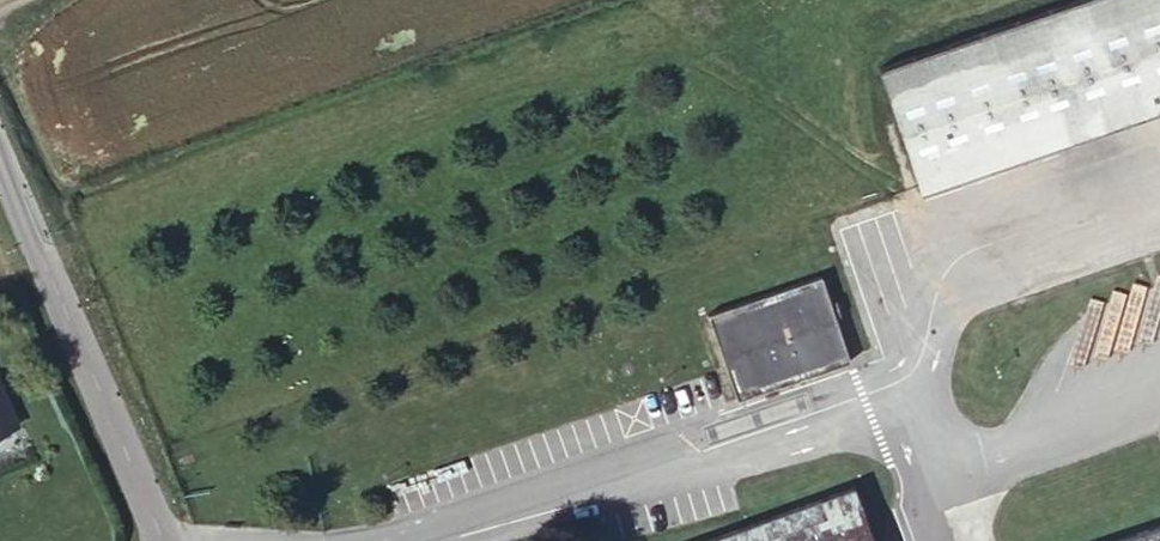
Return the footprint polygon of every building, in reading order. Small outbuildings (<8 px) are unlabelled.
[(913,193),(1159,107),(1159,0),(1066,0),(870,69),(913,193)] [(729,404),(843,366),(814,280),(700,320),(729,404)] [(28,417),(7,370),(0,373),(0,430),(28,417)] [(872,540),(880,540),(889,538),(865,468),(848,474),(872,540)] [(848,474),(659,540),(872,540),(848,474)] [(1094,540),(1159,540),(1159,518),(1094,540)]
